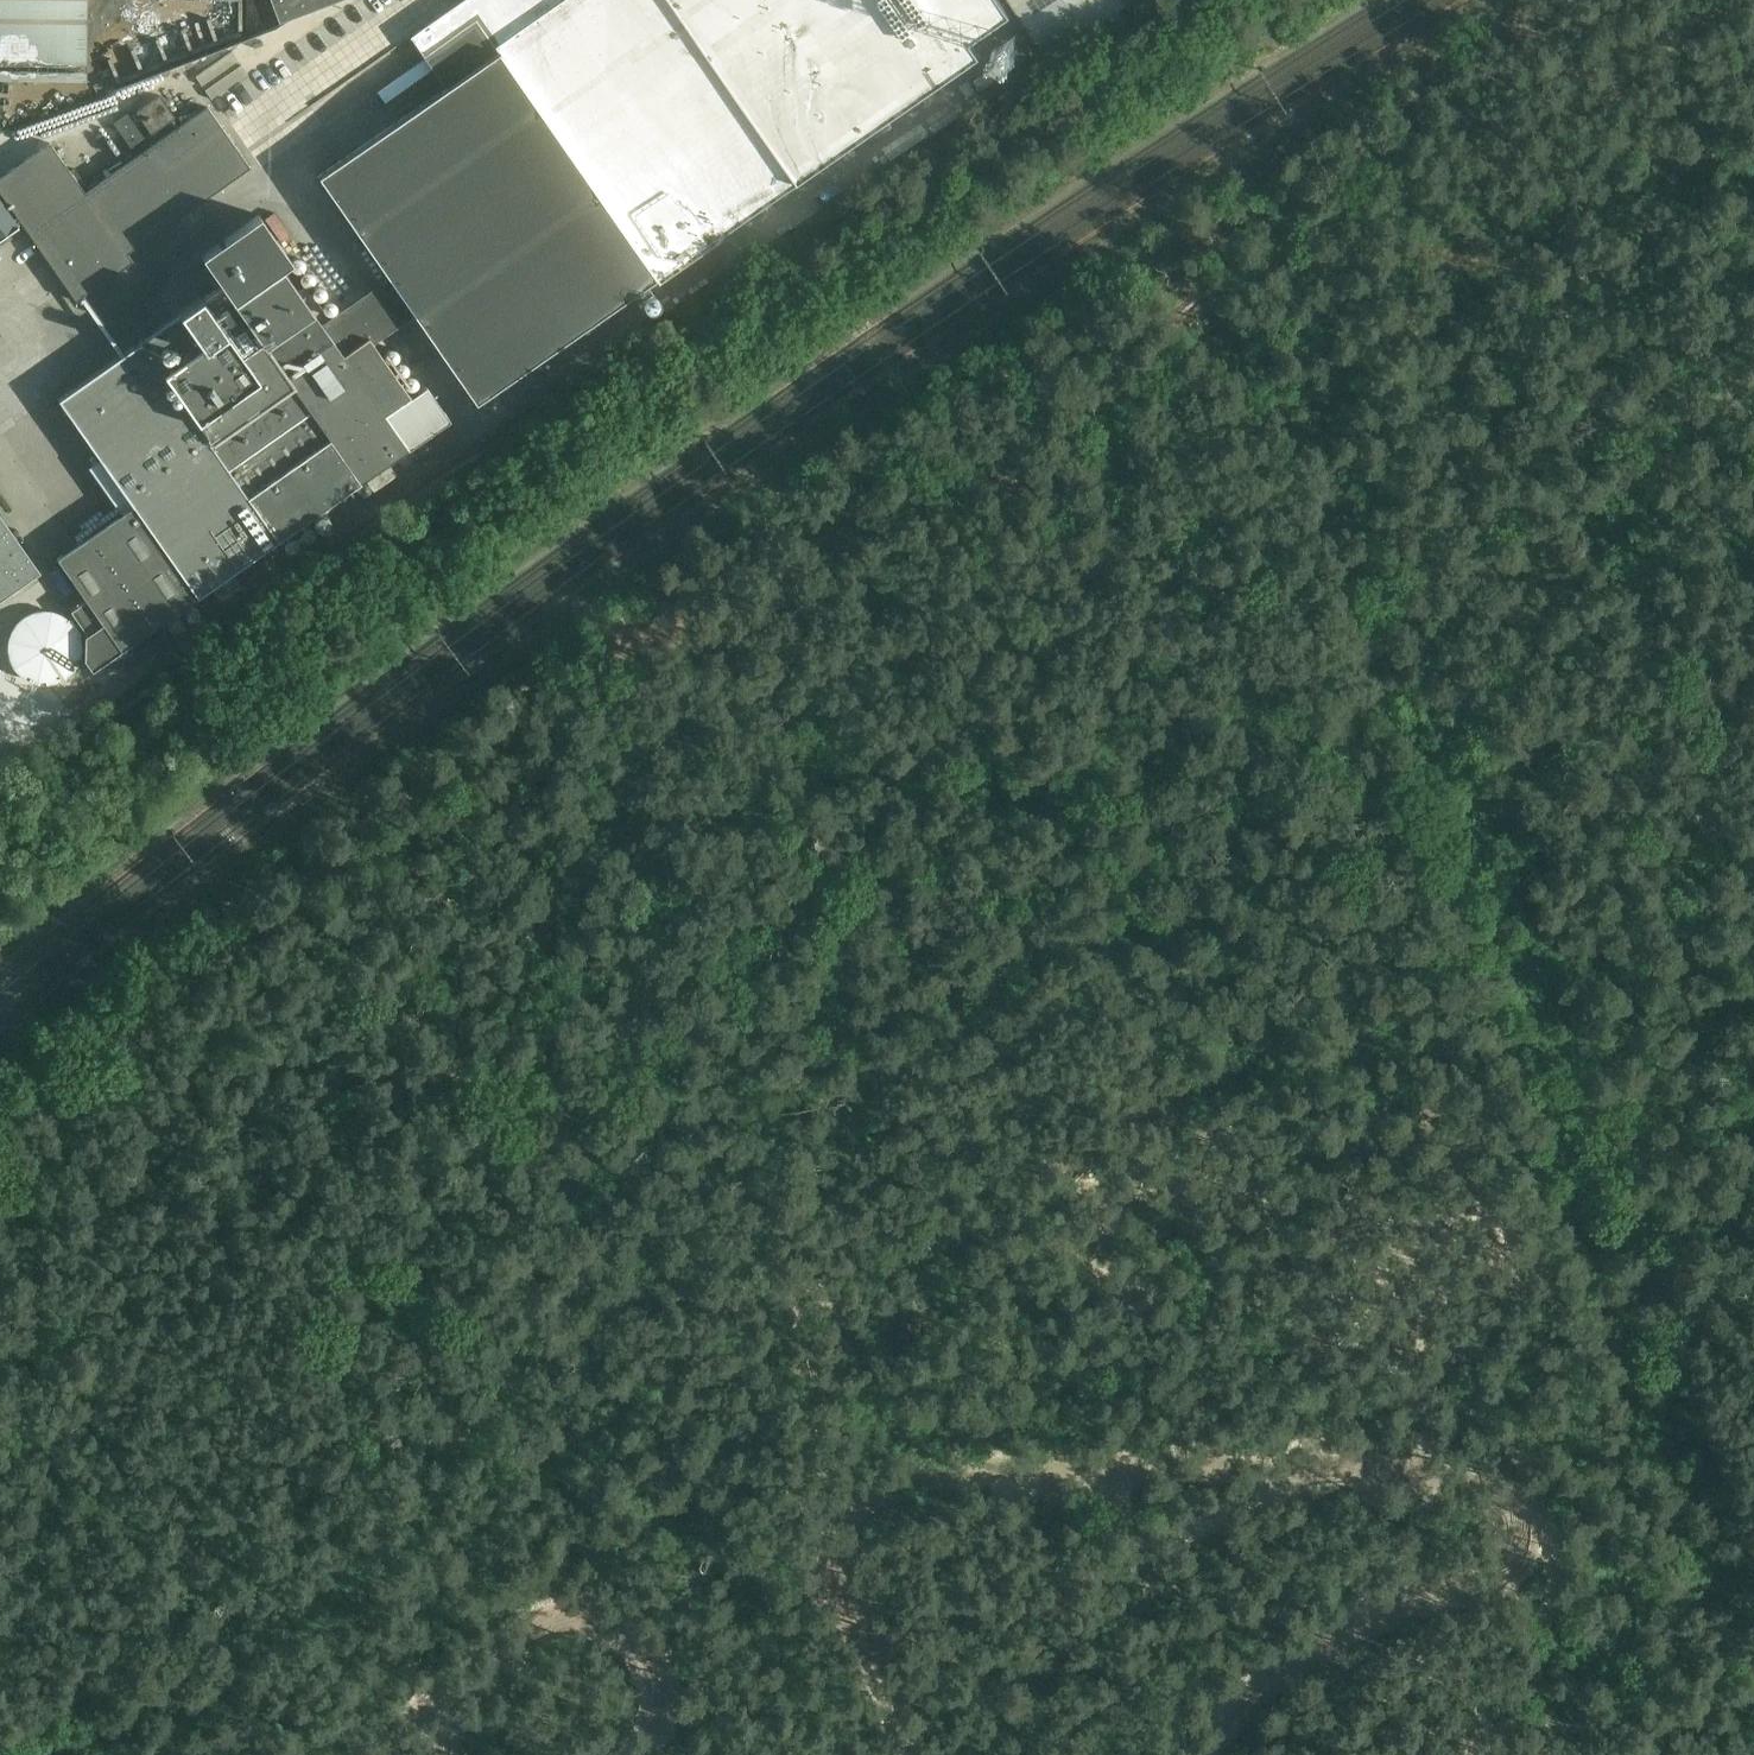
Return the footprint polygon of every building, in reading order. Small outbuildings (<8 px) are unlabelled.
[(89,87),(90,0),(0,0),(0,86),(89,87)] [(194,0),(193,14),(228,15),(229,0),(182,0),(194,0)] [(253,62),(270,96),(399,33),(382,0),(379,0),(253,62)] [(335,0),(269,0),(278,22),(335,0)] [(315,177),(386,278),(412,315),(458,381),(495,388),(537,359),(652,279),(656,283),(979,57),(970,44),(1011,15),(1000,0),(461,0),(410,35),(446,86),(315,177)] [(1048,59),(1125,10),(1118,0),(1010,0),(1048,59)] [(159,94),(137,109),(150,129),(172,115),(159,94)] [(75,302),(132,263),(127,255),(250,170),(208,109),(85,194),(50,144),(0,178),(0,194),(75,302)] [(125,111),(112,120),(128,144),(142,134),(125,111)] [(16,225),(0,202),(0,236),(16,225)] [(92,670),(197,597),(359,483),(449,420),(425,385),(409,396),(368,337),(382,327),(360,296),(320,324),(281,268),(292,260),(259,214),(200,254),(222,285),(201,299),(200,298),(178,314),(179,315),(59,399),(100,458),(88,466),(121,514),(57,558),(86,599),(70,610),(87,634),(85,636),(84,658),(92,670)] [(41,573),(0,515),(0,601),(41,573)] [(12,629),(2,659),(50,675),(65,631),(25,617),(20,632),(12,629)]
